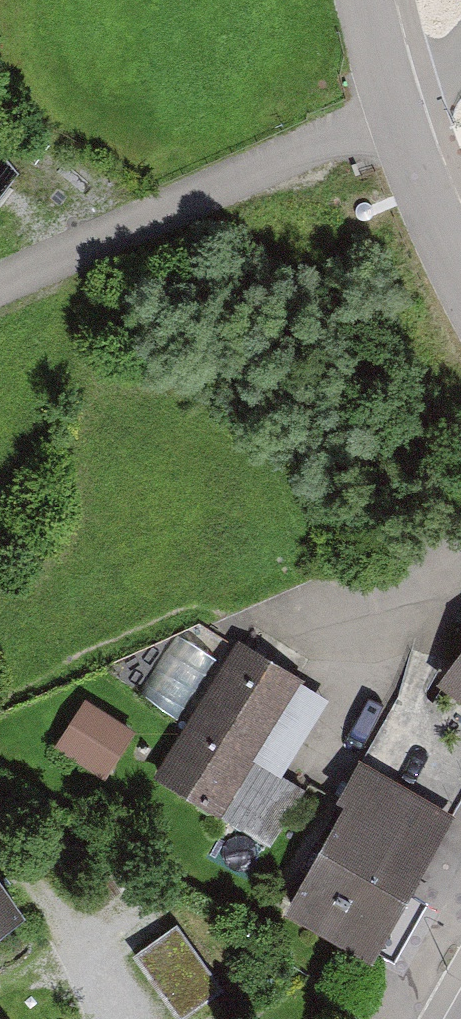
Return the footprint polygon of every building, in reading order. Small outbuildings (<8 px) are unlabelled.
[(144,687),(175,709),(218,652),(187,630),(144,687)] [(234,635),(153,774),(271,843),(304,786),(256,758),(304,676),(234,635)] [(460,691),(460,649),(442,678),(460,691)] [(375,955),(458,809),(445,802),(460,773),(460,716),(399,681),(335,794),(346,800),(287,905),(375,955)] [(106,783),(137,732),(83,699),(52,750),(106,783)] [(18,912),(0,888),(0,925),(18,912)] [(179,1018),(180,1018),(226,990),(185,926),(139,956),(179,1018)]
